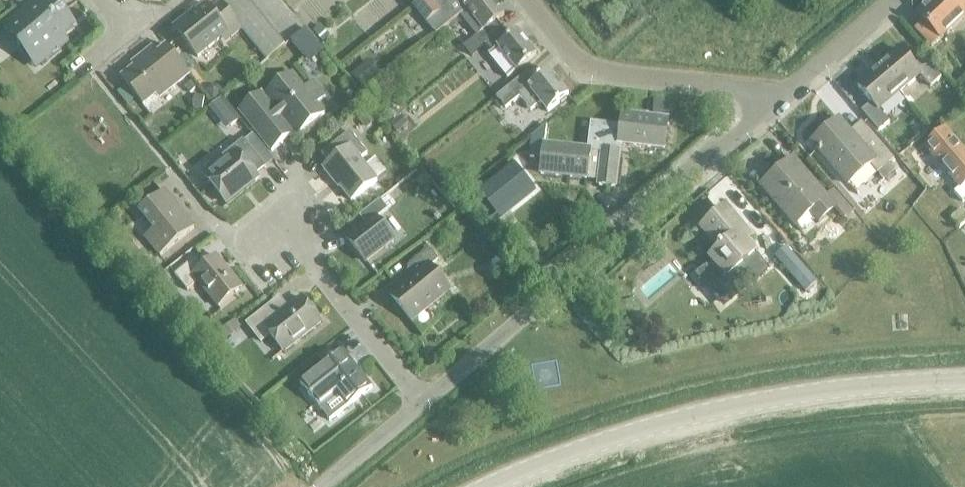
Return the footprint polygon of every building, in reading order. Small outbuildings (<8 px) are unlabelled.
[(53,1),(51,2),(50,0),(32,0),(24,6),(26,9),(3,27),(19,48),(24,44),(40,64),(66,43),(59,34),(71,24),(53,1)] [(246,0),(226,0),(221,4),(221,5),(229,14),(246,0)] [(229,14),(236,24),(255,8),(248,0),(246,0),(229,14)] [(412,6),(426,23),(435,35),(449,24),(460,16),(466,11),(480,0),(419,0),(412,6)] [(460,16),(476,35),(476,36),(462,47),(469,55),(483,45),(484,44),(502,30),(495,22),(502,16),(490,0),(480,0),(466,11),(460,16)] [(963,0),(962,0),(956,5),(952,0),(934,0),(916,16),(922,23),(914,30),(930,48),(964,16),(964,14),(963,12),(964,11),(964,2),(963,0)] [(221,5),(212,12),(206,5),(174,30),(197,58),(227,34),(230,38),(241,29),(236,24),(229,14),(221,5)] [(262,17),(255,8),(236,24),(241,29),(243,32),(262,17)] [(269,26),(262,17),(243,32),(250,41),(269,26)] [(277,36),(269,26),(250,41),(258,51),(277,36)] [(319,26),(313,32),(322,43),(328,37),(319,26)] [(305,29),(290,41),(304,58),(319,46),(305,29)] [(508,38),(502,30),(484,44),(490,51),(495,47),(514,70),(533,55),(515,32),(508,38)] [(277,36),(258,51),(266,61),(285,45),(277,36)] [(157,54),(152,48),(138,59),(140,62),(120,78),(142,106),(175,80),(178,83),(189,74),(166,47),(157,54)] [(880,69),(899,92),(918,77),(929,89),(939,81),(922,60),(912,68),(900,53),(880,69)] [(369,60),(351,74),(362,88),(380,74),(369,60)] [(505,89),(526,73),(520,66),(500,83),(505,89)] [(899,92),(880,69),(857,88),(870,104),(860,113),(877,133),(888,124),(877,111),(899,92)] [(567,97),(547,72),(534,83),(526,73),(505,89),(494,99),(504,111),(518,99),(529,113),(539,105),(546,114),(567,97)] [(303,89),(291,74),(263,97),(261,94),(239,111),(271,152),(292,136),(294,139),(324,115),(316,105),(325,97),(312,82),(303,89)] [(190,82),(184,87),(190,94),(196,88),(190,82)] [(211,86),(205,91),(213,101),(223,93),(218,87),(211,86)] [(195,96),(193,109),(202,111),(204,97),(195,96)] [(386,101),(379,107),(391,120),(405,107),(397,99),(390,105),(386,101)] [(219,100),(207,110),(215,119),(227,109),(219,100)] [(652,100),(651,113),(667,115),(668,102),(652,100)] [(369,112),(357,121),(365,130),(376,121),(369,112)] [(400,116),(390,125),(396,132),(406,124),(400,116)] [(590,126),(588,152),(588,154),(602,155),(602,152),(617,154),(618,144),(663,149),(666,122),(621,117),(620,129),(590,126)] [(875,174),(891,161),(865,130),(854,140),(837,120),(810,144),(846,186),(868,167),(875,174)] [(530,138),(528,159),(541,160),(539,176),(585,181),(585,180),(598,181),(598,187),(614,188),(617,154),(602,152),(602,155),(588,154),(588,152),(543,148),(546,126),(530,138)] [(942,131),(922,148),(958,189),(952,194),(961,204),(964,201),(964,157),(942,131)] [(366,155),(349,132),(321,154),(329,164),(322,169),(332,182),(334,180),(351,201),(376,181),(360,160),(366,155)] [(225,161),(205,178),(226,204),(258,179),(256,176),(265,168),(274,161),(253,135),(244,143),(243,140),(222,157),(225,161)] [(512,163),(467,198),(488,225),(533,190),(512,163)] [(435,168),(430,172),(440,185),(445,181),(435,168)] [(834,210),(826,200),(807,178),(796,188),(781,169),(759,188),(793,228),(808,216),(816,225),(834,210)] [(466,176),(453,186),(459,194),(472,183),(466,176)] [(159,256),(194,229),(164,191),(139,211),(154,230),(144,237),(159,256)] [(129,198),(120,206),(126,213),(135,205),(129,198)] [(376,219),(387,210),(379,200),(359,216),(366,226),(347,241),(364,262),(393,240),(376,219)] [(712,260),(697,273),(724,304),(767,268),(755,254),(754,255),(738,236),(743,232),(723,209),(702,228),(720,249),(711,258),(712,260)] [(951,218),(958,227),(964,221),(964,215),(960,210),(951,218)] [(659,240),(653,245),(658,250),(664,245),(659,240)] [(801,244),(795,249),(801,256),(806,251),(801,244)] [(411,321),(448,291),(429,268),(438,261),(429,250),(409,266),(417,276),(391,297),(411,321)] [(784,252),(775,259),(795,283),(804,294),(815,285),(786,250),(784,252)] [(217,308),(242,288),(216,257),(203,267),(195,258),(174,275),(187,292),(197,283),(217,308)] [(165,272),(153,283),(160,290),(171,279),(165,272)] [(283,352),(320,323),(301,299),(279,316),(270,305),(246,324),(260,342),(269,335),(283,352)] [(235,321),(218,333),(224,340),(240,328),(235,321)] [(342,350),(299,384),(319,409),(329,421),(346,408),(371,388),(342,350)]
